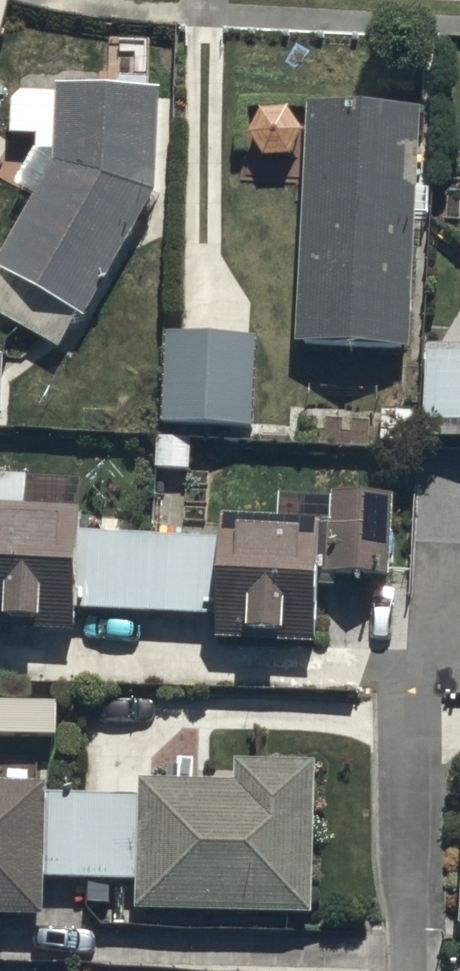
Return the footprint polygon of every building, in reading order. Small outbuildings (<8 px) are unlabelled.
[(0,246),(0,266),(79,314),(155,189),(157,85),(54,82),(52,158),(0,246)] [(412,103),(301,99),(292,337),(403,341),(412,103)] [(254,441),(258,351),(170,347),(166,437),(254,441)] [(0,489),(0,643),(76,646),(80,524),(25,522),(26,490),(0,489)] [(391,511),(336,510),(335,589),(391,590),(391,511)] [(320,538),(222,535),(218,651),(253,652),(253,661),(284,662),(284,656),(317,656),(320,538)] [(235,798),(141,795),(140,810),(54,808),(52,892),(139,894),(138,926),(312,931),(315,778),(236,776),(235,798)] [(45,932),(48,802),(0,801),(0,931),(45,932)]
